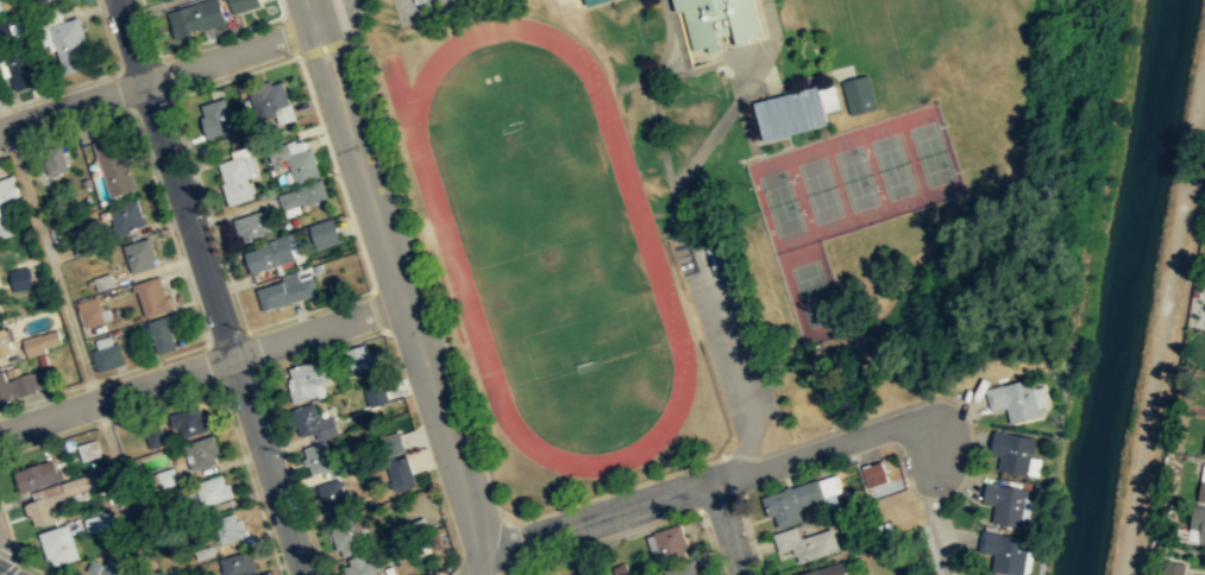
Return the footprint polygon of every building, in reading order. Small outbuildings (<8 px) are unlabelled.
[(167,12),(203,0),(219,0),(226,23),(202,30),(202,27),(182,34),(183,37),(175,39),(167,12)] [(261,5),(259,2),(258,0),(228,0),(232,13),(261,5)] [(680,11),(690,50),(703,48),(704,53),(714,51),(710,38),(728,33),(732,46),(743,44),(741,37),(757,32),(749,0),(669,0),(672,13),(680,11)] [(77,17),(87,43),(81,45),(83,51),(89,49),(95,64),(64,74),(49,26),(77,17)] [(14,42),(11,31),(7,20),(0,23),(0,46),(14,42)] [(36,84),(14,91),(4,57),(24,50),(29,64),(34,63),(37,71),(40,81),(34,82),(36,84)] [(852,114),(877,107),(868,74),(842,81),(852,114)] [(289,102),(282,80),(271,83),(270,80),(247,87),(253,106),(257,105),(262,118),(277,114),(275,107),(289,102)] [(818,84),(754,101),(764,140),(828,122),(818,84)] [(207,139),(240,129),(234,109),(228,112),(224,96),(200,105),(203,115),(200,116),(207,139)] [(136,188),(123,192),(109,196),(92,141),(106,137),(112,153),(124,151),(136,188)] [(68,168),(59,144),(43,149),(46,162),(44,163),(48,175),(68,168)] [(319,175),(310,146),(290,153),(287,144),(268,150),(271,163),(289,157),(297,182),(319,175)] [(253,197),(228,204),(221,183),(224,183),(218,162),(243,153),(250,176),(246,177),(253,197)] [(2,213),(0,207),(0,178),(11,175),(21,206),(2,213)] [(321,178),(328,197),(307,203),(307,202),(282,209),(277,194),(301,185),(301,184),(321,178)] [(145,225),(136,197),(107,207),(117,236),(131,232),(130,228),(145,225)] [(264,208),(271,232),(244,241),(241,233),(238,234),(233,219),(264,208)] [(333,216),(340,238),(340,240),(316,248),(308,225),(333,216)] [(295,258),(287,233),(277,236),(277,238),(265,241),(265,245),(244,252),(251,273),(295,258)] [(131,273),(155,265),(152,259),(155,257),(149,236),(121,245),(131,273)] [(33,255),(40,284),(14,291),(13,289),(6,291),(2,273),(10,272),(8,271),(14,268),(13,261),(33,255)] [(114,285),(109,272),(93,278),(98,291),(114,285)] [(144,316),(146,316),(171,307),(168,295),(165,296),(158,276),(134,283),(144,316)] [(275,307),(302,298),(316,293),(312,278),(284,286),(282,279),(256,289),(262,308),(274,303),(275,307)] [(103,321),(95,296),(76,302),(83,327),(103,321)] [(176,348),(157,354),(146,321),(148,321),(174,312),(177,324),(169,327),(176,348)] [(5,328),(0,329),(0,358),(8,354),(7,354),(12,352),(5,328)] [(21,339),(27,356),(45,350),(44,347),(61,342),(57,328),(40,334),(39,333),(21,339)] [(125,362),(118,341),(90,350),(98,372),(125,362)] [(351,372),(345,349),(364,343),(371,365),(351,372)] [(330,380),(322,356),(289,368),(291,377),(288,378),(289,381),(287,383),(294,402),(319,393),(316,385),(330,380)] [(1,397),(0,397),(0,371),(2,371),(6,380),(30,372),(30,373),(38,371),(43,386),(36,388),(36,390),(2,400),(1,397)] [(1041,415),(1010,423),(1006,406),(990,410),(985,388),(1015,381),(1031,378),(1041,415)] [(369,407),(389,403),(385,382),(365,386),(369,407)] [(300,436),(315,431),(318,438),(338,432),(332,416),(321,419),(315,402),(290,409),(300,436)] [(211,429),(205,411),(201,413),(197,404),(168,413),(174,428),(178,426),(182,437),(211,429)] [(150,449),(165,443),(159,426),(144,431),(150,449)] [(404,450),(398,430),(374,438),(381,459),(404,450)] [(998,468),(999,454),(989,453),(992,430),(1035,437),(1030,474),(998,468)] [(192,470),(216,462),(214,453),(218,451),(213,434),(183,443),(192,470)] [(100,454),(95,438),(77,444),(82,460),(100,454)] [(331,478),(359,468),(356,459),(345,462),(341,450),(328,454),(325,440),(303,448),(309,463),(313,474),(327,469),(331,478)] [(415,486),(407,455),(384,462),(394,492),(415,486)] [(63,478),(20,492),(13,472),(52,459),(56,469),(61,468),(63,478)] [(889,481),(883,461),(861,467),(868,487),(889,481)] [(174,466),(177,481),(161,486),(156,472),(174,466)] [(1204,479),(1200,479),(1197,500),(1204,501),(1204,473),(1204,479)] [(227,482),(233,495),(202,505),(195,482),(221,474),(225,482),(227,482)] [(88,487),(65,494),(61,482),(84,475),(88,487)] [(339,478),(316,485),(325,512),(327,512),(330,518),(343,514),(340,507),(353,503),(349,488),(344,491),(339,478)] [(826,498),(798,507),(802,519),(779,527),(774,514),(768,517),(761,497),(791,487),(820,479),(826,498)] [(992,522),(1021,526),(1027,488),(985,481),(981,501),(994,504),(992,522)] [(54,519),(34,525),(26,503),(63,491),(68,503),(51,507),(54,519)] [(1192,505),(1204,507),(1204,543),(1198,542),(1199,529),(1188,527),(1190,517),(1192,505)] [(108,511),(113,525),(88,533),(83,519),(108,511)] [(245,536),(239,518),(236,519),(233,512),(213,519),(221,543),(245,536)] [(340,556),(363,549),(351,514),(335,519),(338,526),(331,527),(340,556)] [(54,565),(79,557),(68,523),(38,532),(46,558),(50,557),(54,565)] [(680,523),(652,531),(653,533),(646,536),(652,555),(659,552),(664,564),(686,556),(684,548),(688,546),(680,523)] [(833,527),(840,549),(799,562),(797,554),(795,555),(792,548),(779,551),(773,533),(798,525),(802,538),(833,527)] [(1023,574),(1029,538),(980,530),(977,550),(992,554),(990,570),(1023,574)] [(253,557),(249,558),(246,550),(220,558),(222,574),(225,574),(259,574),(253,557)] [(375,557),(366,560),(364,554),(356,556),(349,558),(350,564),(344,567),(346,574),(380,574),(375,557)] [(98,574),(138,574),(140,570),(108,555),(98,574)] [(102,562),(95,574),(84,570),(90,557),(102,562)] [(692,558),(663,568),(665,574),(698,574),(692,558)] [(1185,563),(1163,560),(1161,574),(1183,574),(1185,563)] [(841,561),(846,574),(796,574),(841,561)]
